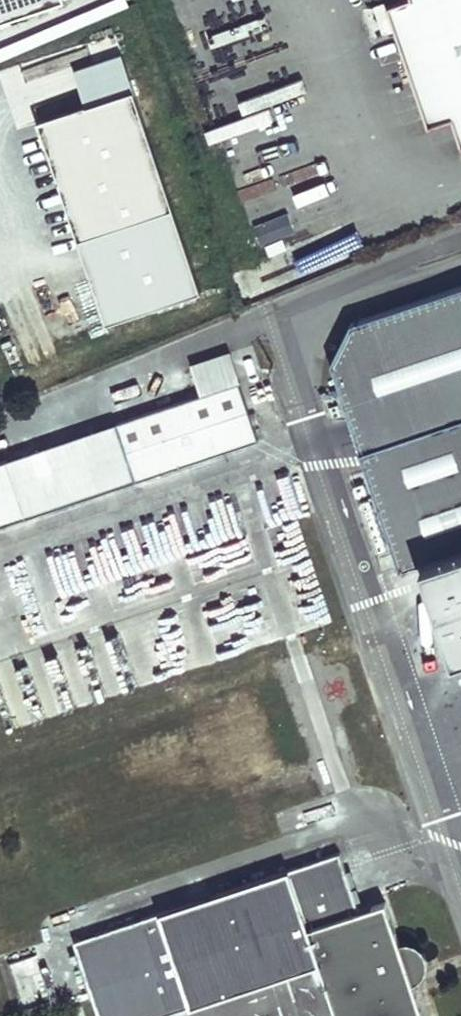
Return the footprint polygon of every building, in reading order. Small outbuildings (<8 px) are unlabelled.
[(460,122),(460,0),(405,0),(392,5),(436,125),(459,117),(460,122)] [(105,76),(143,60),(129,26),(90,42),(105,76)] [(351,331),(332,370),(403,576),(425,568),(460,677),(460,293),(351,331)] [(230,363),(192,375),(202,404),(240,391),(230,363)] [(134,492),(259,449),(240,391),(202,404),(114,434),(134,492)] [(134,492),(114,434),(4,472),(24,530),(134,492)] [(24,530),(4,472),(0,473),(0,538),(24,530)] [(390,903),(312,929),(341,1015),(428,1015),(390,903)] [(21,960),(30,994),(47,990),(38,956),(21,960)]
